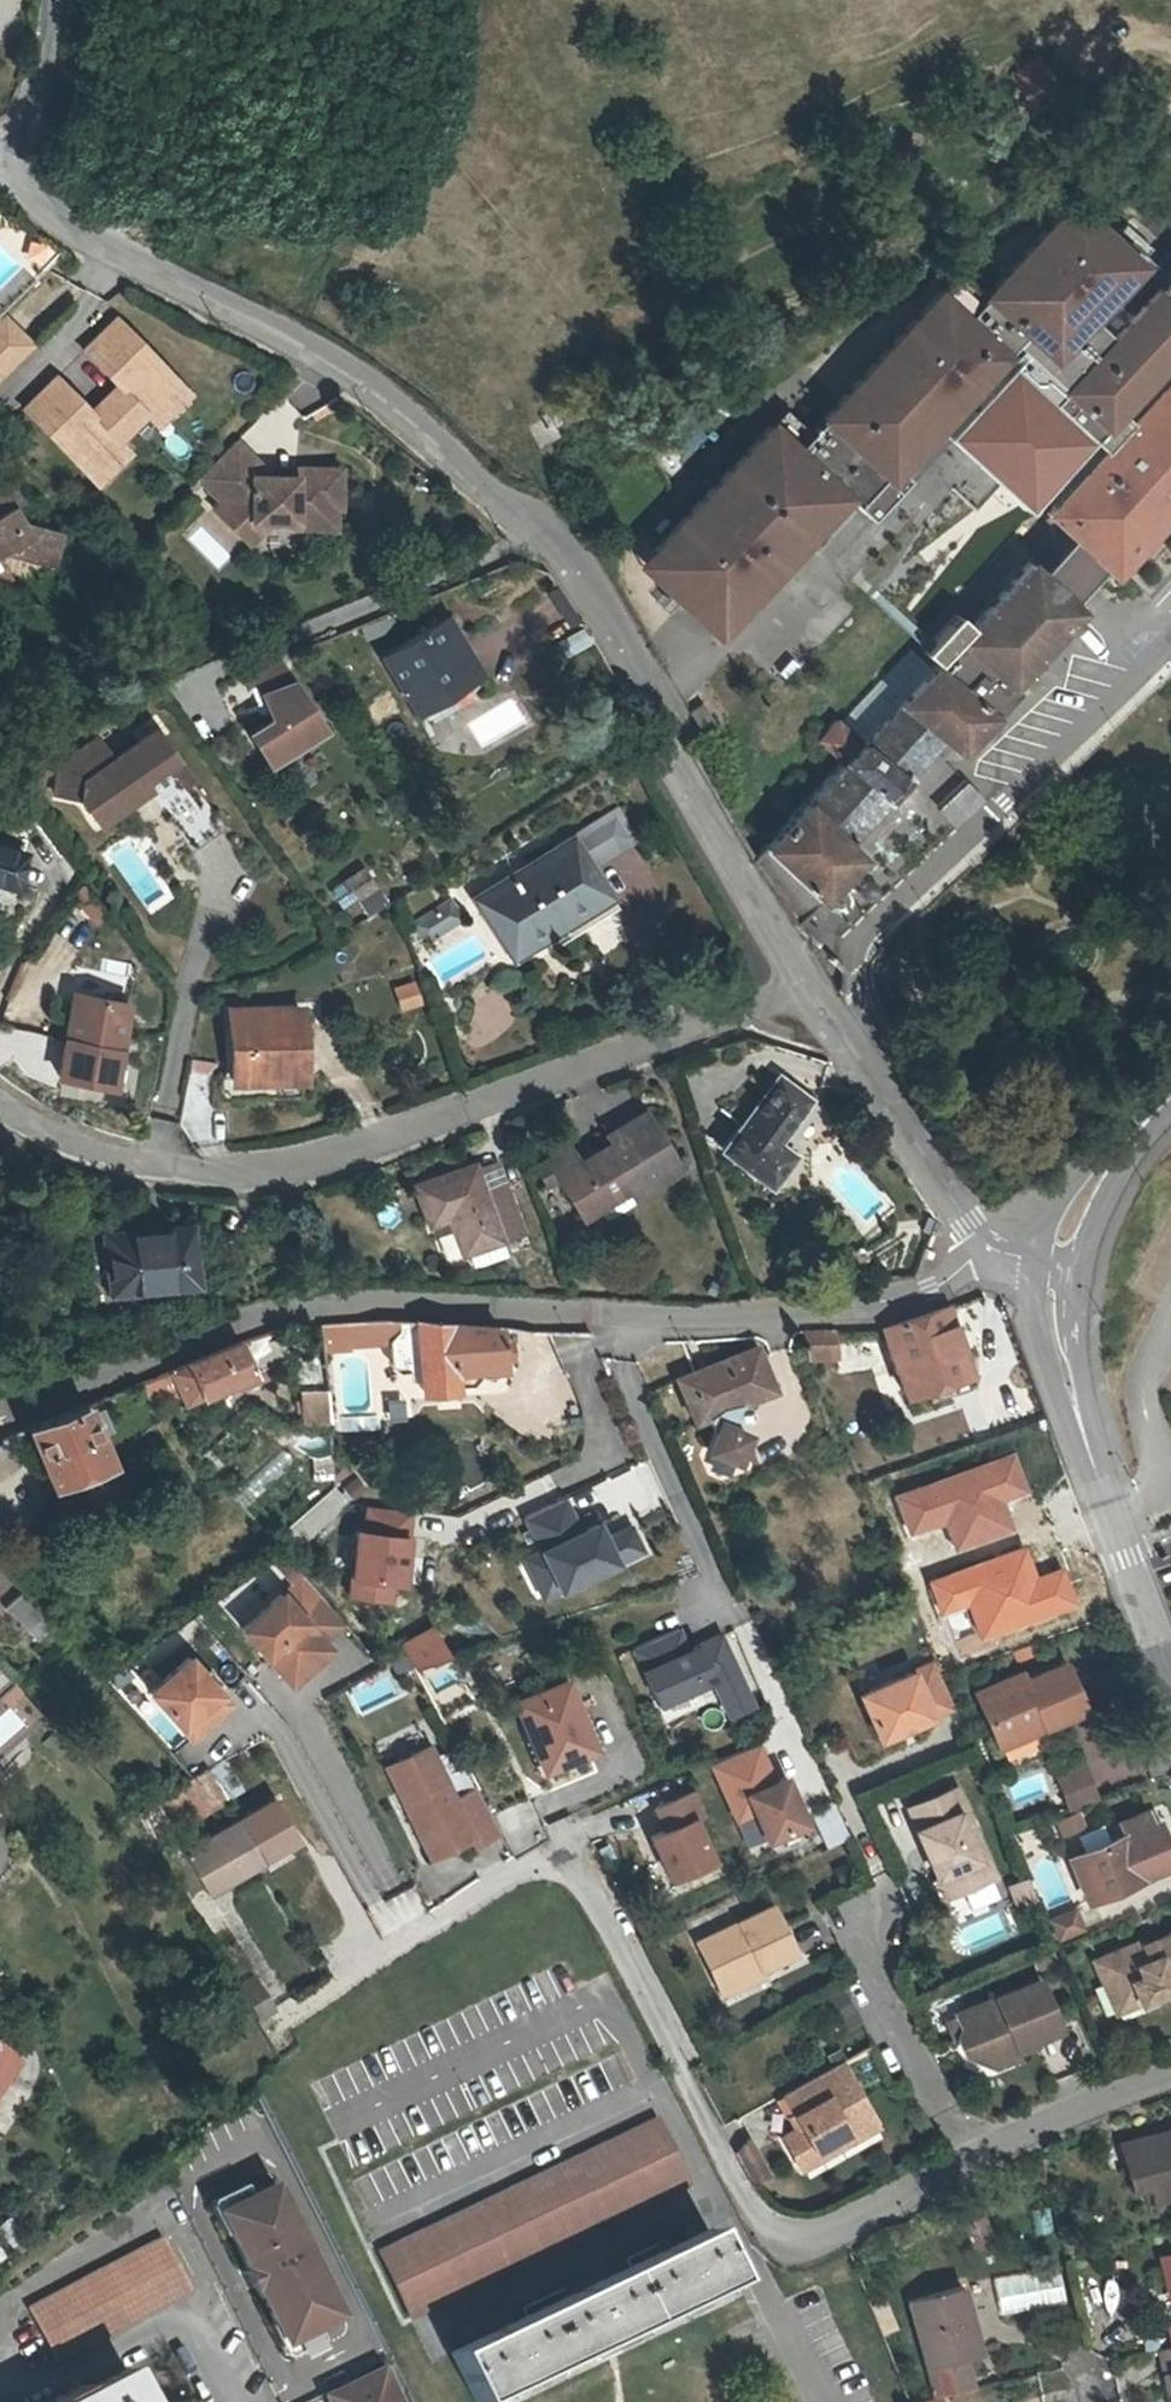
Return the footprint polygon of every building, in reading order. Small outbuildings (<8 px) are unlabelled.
[(1105,454),(1132,426),(1116,412),(1170,353),(1170,276),(1110,341),(1088,321),(1138,268),(1136,266),(1150,252),(1125,228),(1111,242),(1078,212),(1064,227),(1057,220),(984,298),(958,273),(806,434),(782,411),(654,547),(693,585),(678,600),(714,634),(845,496),(867,517),(905,477),(895,468),(934,426),(944,436),(1023,353),(1062,390),(1050,402),(1105,454)] [(81,421),(48,386),(15,418),(80,487),(114,455),(108,449),(122,436),(135,423),(141,430),(175,398),(109,328),(75,360),(108,395),(95,408),(81,421)] [(4,378),(26,357),(0,330),(0,374),(4,378)] [(1170,512),(1170,384),(1132,426),(1105,454),(1047,515),(1071,539),(1102,569),(1110,577),(1170,512)] [(181,404),(175,398),(141,430),(148,437),(181,404)] [(944,436),(934,426),(895,468),(905,477),(944,436)] [(192,485),(189,488),(212,512),(205,519),(229,544),(242,531),(262,530),(285,530),(285,536),(326,536),(325,516),(331,516),(331,477),(285,477),(285,486),(250,486),(250,474),(227,451),(192,485)] [(121,462),(114,455),(80,487),(87,494),(121,462)] [(12,552),(20,566),(12,572),(8,564),(0,569),(0,605),(22,592),(71,606),(82,570),(41,559),(33,545),(44,539),(27,512),(0,528),(0,533),(12,552)] [(215,569),(231,556),(202,522),(186,536),(215,569)] [(242,531),(229,544),(238,554),(262,530),(242,531)] [(1071,539),(1037,575),(1069,603),(1102,569),(1071,539)] [(654,547),(639,563),(678,600),(693,585),(654,547)] [(20,566),(12,552),(4,556),(8,564),(12,572),(20,566)] [(1069,603),(1037,575),(1027,565),(854,752),(833,731),(829,728),(815,743),(839,766),(753,859),(794,928),(860,857),(845,842),(932,743),(949,758),(1009,693),(1004,689),(1078,611),(1069,603)] [(451,619),(386,660),(418,709),(482,666),(451,619)] [(568,655),(595,637),(584,621),(557,639),(568,655)] [(245,745),(268,776),(324,741),(286,682),(253,693),(266,731),(245,745)] [(196,789),(158,737),(116,768),(100,747),(62,775),(58,803),(85,808),(104,834),(153,797),(198,858),(229,835),(196,789)] [(571,841),(593,875),(641,845),(619,811),(571,841)] [(562,950),(579,939),(573,929),(611,904),(593,875),(571,841),(480,899),(514,951),(548,928),(562,950)] [(9,890),(21,859),(0,851),(0,886),(9,890)] [(351,882),(363,899),(381,886),(370,869),(351,882)] [(109,913),(91,892),(78,903),(96,924),(109,913)] [(414,915),(423,937),(460,922),(450,900),(414,915)] [(573,929),(579,939),(618,914),(611,904),(573,929)] [(476,985),(465,1039),(500,1046),(511,992),(476,985)] [(115,1051),(125,1002),(71,992),(61,1041),(55,1075),(109,1085),(115,1051)] [(229,1085),(217,1085),(217,1104),(297,1102),(295,1014),(228,1016),(229,1085)] [(779,1078),(725,1151),(774,1186),(794,1156),(778,1145),(810,1100),(779,1078)] [(608,1153),(576,1172),(553,1187),(577,1226),(622,1198),(628,1207),(672,1180),(638,1123),(613,1138),(618,1147),(623,1155),(613,1161),(608,1153)] [(623,1155),(618,1147),(608,1153),(613,1161),(623,1155)] [(553,1187),(576,1172),(565,1153),(531,1173),(541,1192),(553,1187)] [(423,1230),(443,1225),(451,1222),(455,1231),(446,1234),(455,1262),(461,1260),(465,1272),(499,1262),(495,1249),(475,1183),(472,1173),(411,1190),(423,1230)] [(497,1176),(475,1183),(495,1249),(517,1242),(497,1176)] [(451,1222),(443,1225),(446,1234),(455,1231),(451,1222)] [(575,1230),(565,1245),(574,1250),(584,1234),(575,1230)] [(181,1232),(102,1239),(106,1295),(186,1286),(181,1232)] [(882,1329),(906,1398),(928,1390),(933,1403),(951,1396),(947,1385),(971,1376),(947,1308),(882,1329)] [(344,1347),(385,1343),(382,1322),(313,1324),(318,1354),(344,1351),(344,1347)] [(382,1322),(385,1343),(389,1372),(416,1370),(418,1389),(453,1387),(453,1370),(499,1367),(498,1329),(382,1322)] [(804,1359),(835,1357),(834,1331),(801,1331),(804,1359)] [(185,1364),(200,1395),(278,1361),(267,1332),(185,1364)] [(735,1454),(742,1436),(726,1428),(719,1411),(771,1391),(753,1350),(673,1380),(691,1422),(703,1418),(711,1435),(705,1449),(725,1458),(735,1454)] [(323,1388),(295,1391),(298,1423),(328,1422),(323,1388)] [(27,1428),(49,1481),(105,1458),(91,1424),(99,1421),(91,1402),(27,1428)] [(161,1415),(152,1422),(161,1433),(170,1425),(161,1415)] [(346,1504),(338,1489),(270,1543),(284,1560),(346,1504)] [(560,1499),(522,1518),(538,1552),(556,1589),(637,1550),(626,1527),(601,1540),(594,1524),(576,1532),(560,1499)] [(351,1531),(344,1595),(385,1600),(387,1581),(399,1583),(407,1511),(363,1506),(360,1532),(351,1531)] [(556,1589),(538,1552),(521,1560),(539,1597),(556,1589)] [(236,1624),(289,1686),(328,1652),(321,1644),(341,1627),(296,1574),(236,1624)] [(20,1635),(35,1621),(14,1598),(0,1610),(0,1612),(20,1635)] [(45,1632),(35,1621),(20,1635),(30,1646),(45,1632)] [(724,1718),(747,1708),(715,1636),(683,1651),(674,1629),(628,1649),(653,1705),(707,1681),(724,1718)] [(442,1658),(426,1630),(395,1647),(399,1655),(407,1669),(442,1658)] [(185,1661),(145,1696),(184,1740),(224,1705),(185,1661)] [(930,1661),(855,1693),(875,1737),(949,1705),(930,1661)] [(1034,1715),(1039,1726),(1082,1707),(1061,1662),(1022,1679),(1019,1672),(971,1692),(990,1734),(1034,1715)] [(538,1770),(595,1746),(579,1708),(573,1711),(561,1681),(509,1702),(538,1770)] [(16,1706),(26,1702),(22,1690),(0,1697),(0,1740),(25,1731),(16,1706)] [(995,1746),(1039,1726),(1034,1715),(990,1734),(995,1746)] [(761,1841),(800,1824),(780,1778),(769,1782),(752,1745),(707,1765),(731,1821),(749,1813),(761,1841)] [(421,1752),(381,1774),(428,1861),(467,1840),(472,1847),(496,1834),(472,1789),(448,1802),(421,1752)] [(220,1763),(203,1773),(213,1788),(222,1803),(239,1792),(220,1763)] [(1063,1808),(1088,1799),(1076,1767),(1052,1775),(1063,1808)] [(141,1834),(213,1788),(203,1773),(132,1819),(141,1834)] [(955,1811),(962,1808),(951,1785),(902,1807),(911,1829),(910,1829),(932,1875),(940,1871),(951,1892),(991,1874),(981,1852),(975,1855),(955,1811)] [(222,1803),(213,1788),(141,1834),(149,1849),(222,1803)] [(699,1815),(689,1792),(651,1809),(660,1831),(645,1838),(664,1880),(706,1862),(688,1820),(699,1815)] [(238,1821),(260,1861),(299,1840),(277,1800),(238,1821)] [(841,1830),(829,1803),(807,1813),(819,1840),(841,1830)] [(981,1852),(962,1808),(955,1811),(975,1855),(981,1852)] [(1170,1862),(1158,1833),(1151,1835),(1145,1823),(1141,1812),(1114,1822),(1119,1835),(1065,1856),(1083,1898),(1170,1862)] [(1153,1820),(1145,1823),(1151,1835),(1158,1833),(1153,1820)] [(238,1821),(181,1853),(205,1893),(260,1861),(238,1821)] [(942,1896),(951,1892),(940,1871),(932,1875),(942,1896)] [(1008,1887),(1015,1904),(1031,1897),(1024,1879),(1008,1887)] [(755,1964),(757,1969),(792,1953),(770,1906),(692,1943),(712,1985),(755,1964)] [(1052,1936),(1079,1924),(1071,1906),(1044,1917),(1052,1936)] [(1089,1964),(1099,1987),(1121,1997),(1127,2008),(1151,1999),(1149,1993),(1164,1987),(1167,1995),(1170,1994),(1170,1937),(1141,1949),(1138,1944),(1089,1964)] [(760,1974),(757,1969),(755,1964),(712,1985),(717,1994),(760,1974)] [(252,1983),(236,1994),(255,2025),(272,2015),(252,1983)] [(1007,2054),(1020,2050),(1024,2052),(1036,2048),(1035,2042),(1059,2032),(1038,1983),(957,2018),(963,2032),(960,2043),(966,2056),(988,2065),(1002,2060),(1007,2054)] [(1110,2015),(1127,2008),(1121,1997),(1099,1987),(1110,2015)] [(1151,1999),(1152,2001),(1167,1995),(1164,1987),(1149,1993),(1151,1999)] [(1023,2059),(1020,2050),(1007,2054),(1002,2060),(988,2065),(997,2068),(1023,2059)] [(817,2119),(853,2097),(832,2060),(776,2092),(787,2113),(794,2125),(788,2128),(776,2135),(779,2141),(817,2119)] [(855,2099),(853,2097),(817,2119),(832,2146),(835,2145),(830,2137),(857,2122),(847,2104),(855,2099)] [(869,2125),(855,2099),(847,2104),(857,2122),(830,2137),(835,2145),(869,2125)] [(782,2116),(788,2128),(794,2125),(787,2113),(782,2116)] [(653,2118),(377,2251),(407,2316),(684,2183),(653,2118)] [(794,2168),(832,2146),(817,2119),(779,2141),(794,2168)] [(1150,2183),(1154,2199),(1170,2194),(1170,2131),(1119,2145),(1130,2188),(1150,2183)] [(750,2135),(736,2152),(741,2162),(754,2184),(771,2174),(750,2135)] [(216,2209),(249,2193),(243,2180),(210,2196),(216,2209)] [(336,2313),(272,2182),(249,2193),(216,2209),(244,2266),(241,2267),(249,2284),(252,2283),(280,2340),(313,2324),(336,2313)] [(984,2214),(964,2221),(969,2237),(989,2229),(984,2214)] [(449,2353),(472,2401),(476,2401),(729,2281),(706,2231),(449,2353)] [(162,2236),(28,2304),(55,2358),(189,2290),(162,2236)] [(1168,2291),(1170,2290),(1170,2255),(1161,2257),(1168,2291)] [(924,2363),(931,2361),(957,2354),(977,2348),(960,2283),(906,2296),(924,2363)] [(313,2324),(280,2340),(286,2352),(319,2336),(313,2324)] [(1170,2372),(1170,2346),(1159,2348),(1163,2371),(1170,2370),(1170,2372)] [(961,2369),(957,2354),(931,2361),(935,2376),(961,2369)] [(329,2401),(387,2401),(395,2398),(378,2365),(324,2392),(329,2401)] [(126,2368),(83,2389),(80,2383),(53,2396),(56,2401),(143,2401),(126,2368)]
